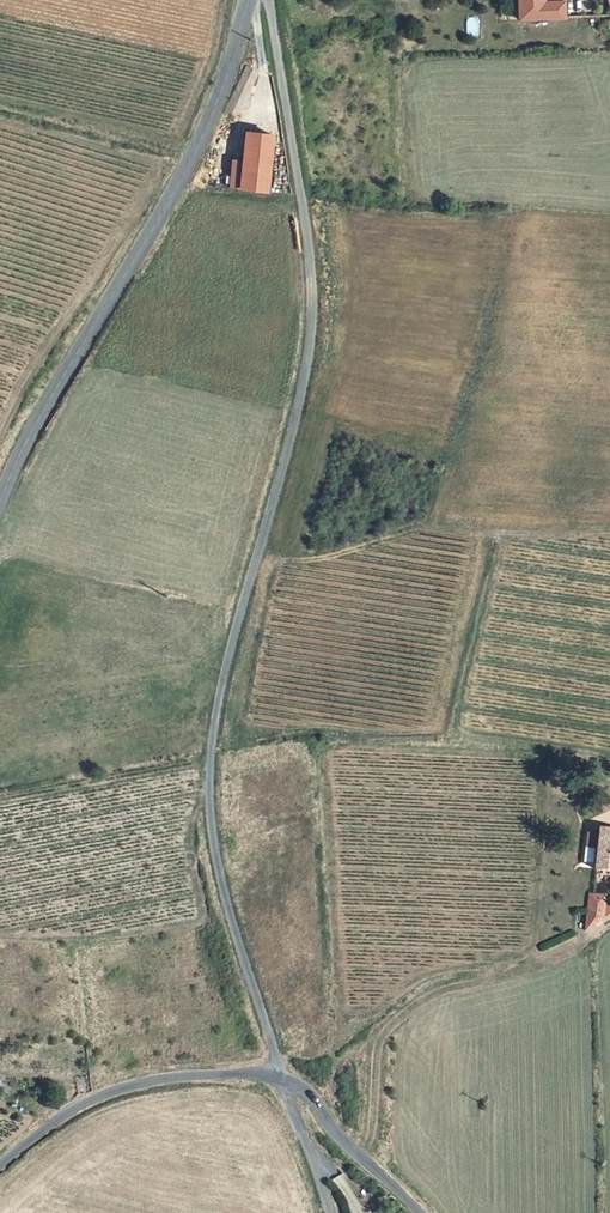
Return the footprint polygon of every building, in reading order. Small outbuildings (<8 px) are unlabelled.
[(510,18),(555,19),(554,1),(535,1),(535,0),(510,0),(510,18)] [(267,134),(242,131),(238,159),(226,158),(223,183),(260,188),(267,134)] [(600,826),(594,866),(609,867),(609,827),(600,826)] [(607,895),(592,893),(587,930),(603,920),(607,895)]
